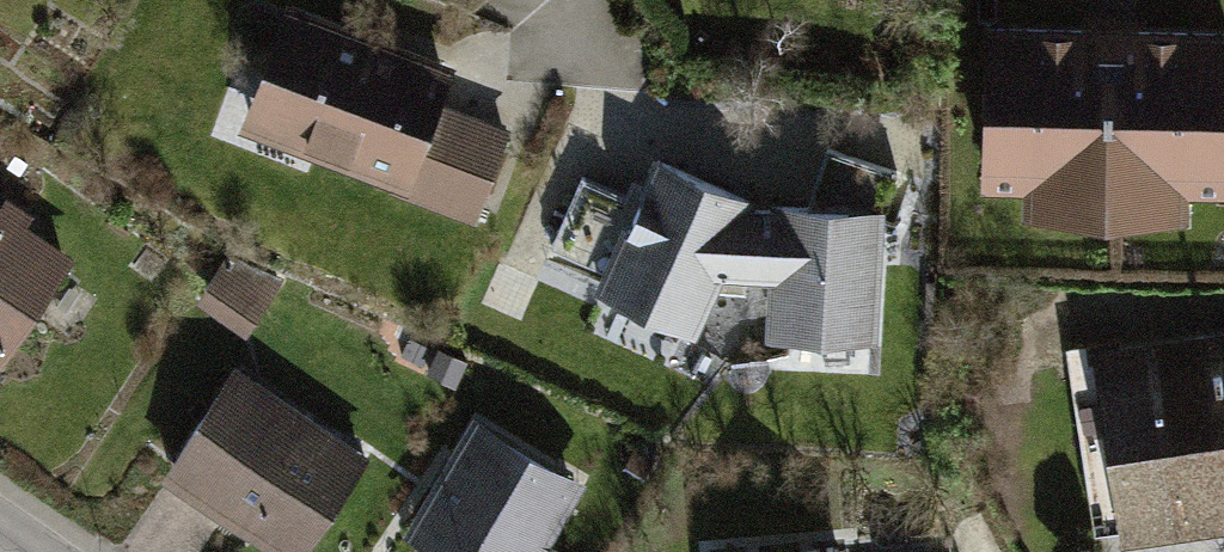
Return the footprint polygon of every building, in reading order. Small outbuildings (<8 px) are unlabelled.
[(296,16),(255,127),(473,209),(501,136),(436,112),(450,74),(296,16)] [(985,184),(1223,193),(1223,39),(990,30),(985,184)] [(809,212),(756,210),(754,277),(777,277),(776,333),(876,336),(879,233),(897,173),(828,152),(809,212)] [(603,290),(693,331),(720,274),(754,277),(756,210),(659,166),(642,204),(584,178),(551,249),(609,276),(603,290)] [(5,360),(69,264),(0,218),(0,357),(5,360)] [(230,259),(210,291),(257,322),(283,280),(230,259)] [(1102,354),(1126,527),(1223,513),(1223,337),(1102,354)] [(170,478),(281,551),(304,551),(364,463),(237,379),(170,478)] [(414,542),(431,551),(538,551),(577,484),(480,428),(414,542)] [(718,540),(719,551),(863,551),(862,528),(718,540)]
